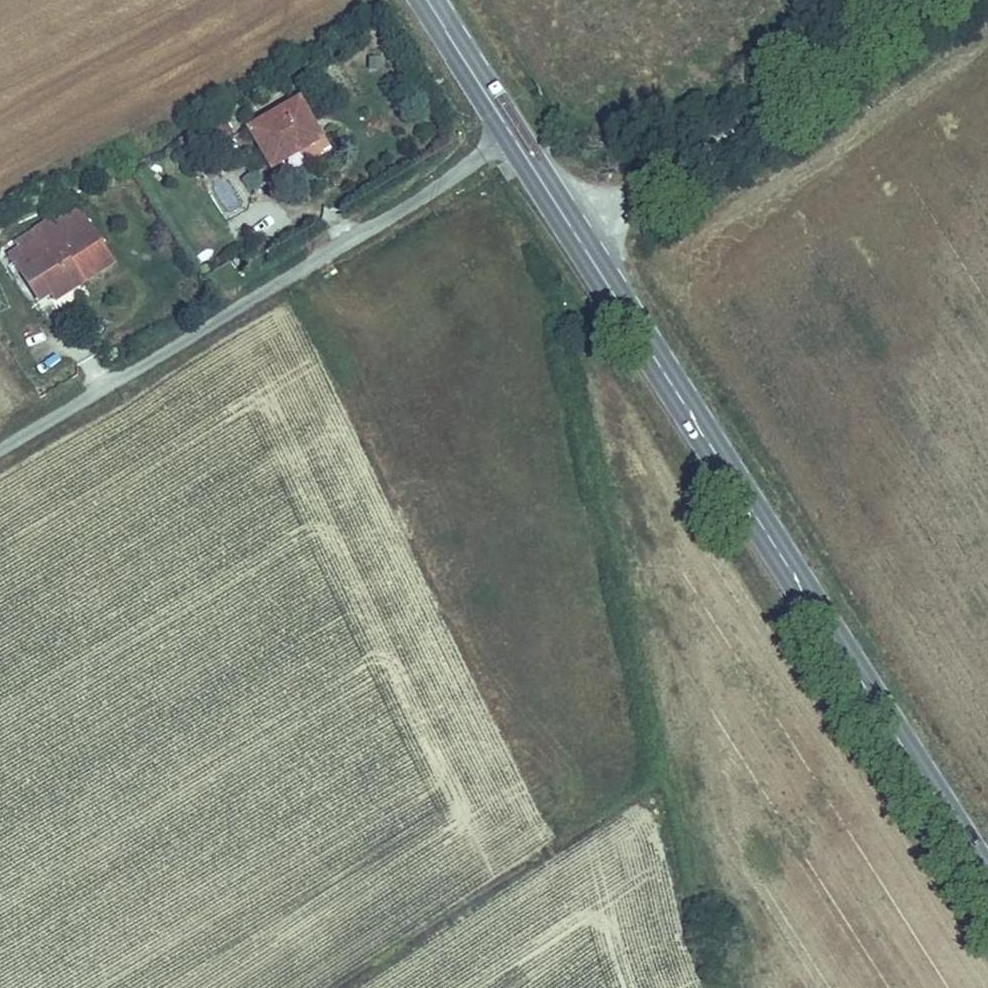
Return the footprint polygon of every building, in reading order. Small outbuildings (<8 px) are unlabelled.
[(302,109),(253,136),(276,176),(319,153),(311,140),(318,136),(302,109)] [(227,215),(242,205),(224,178),(209,188),(227,215)] [(8,258),(17,274),(30,267),(46,296),(78,278),(81,284),(111,267),(87,227),(47,249),(42,239),(8,258)] [(30,267),(17,274),(34,303),(46,296),(30,267)]
